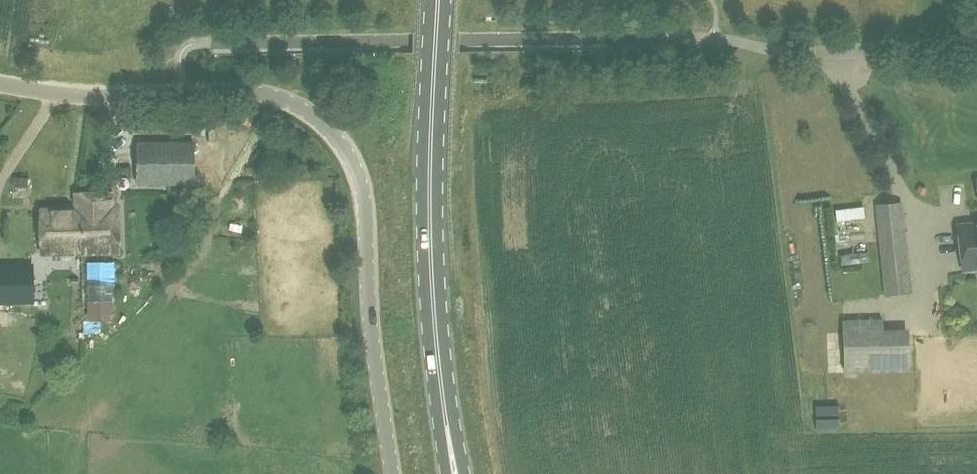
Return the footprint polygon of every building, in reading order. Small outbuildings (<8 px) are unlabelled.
[(193,143),(137,143),(136,185),(192,185),(193,143)] [(14,187),(27,187),(27,178),(14,177),(14,187)] [(75,195),(76,210),(76,216),(80,215),(81,253),(118,252),(116,208),(111,208),(111,194),(75,195)] [(885,295),(909,293),(901,203),(877,205),(885,295)] [(76,216),(76,210),(40,211),(41,254),(81,253),(80,215),(76,216)] [(976,268),(976,224),(958,226),(963,270),(976,268)] [(89,302),(82,303),(83,333),(100,332),(100,321),(103,321),(110,320),(109,317),(111,317),(110,302),(116,301),(114,262),(87,264),(89,301),(89,302)] [(0,265),(0,301),(32,300),(31,264),(0,265)] [(882,319),(842,320),(842,335),(853,335),(853,372),(909,371),(908,345),(883,345),(882,319)]
